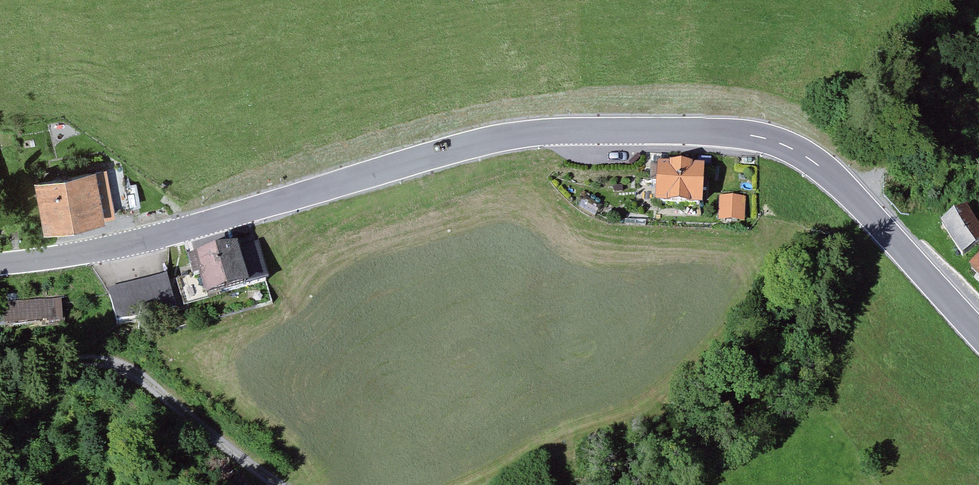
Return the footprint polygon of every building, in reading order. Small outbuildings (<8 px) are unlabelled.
[(702,199),(704,162),(657,159),(657,161),(651,161),(650,178),(657,179),(656,196),(702,199)] [(107,172),(35,185),(44,237),(106,226),(106,222),(116,220),(107,172)] [(746,196),(722,195),(721,219),(745,220),(746,196)] [(585,196),(579,205),(595,214),(600,205),(585,196)] [(942,218),(962,250),(978,240),(978,220),(968,202),(942,218)] [(195,273),(178,278),(185,303),(252,284),(241,244),(239,238),(189,252),(195,273)] [(258,239),(241,244),(252,284),(270,279),(258,239)] [(970,263),(978,271),(978,253),(970,263)] [(165,272),(108,288),(117,319),(174,303),(165,272)] [(61,298),(3,303),(5,324),(63,318),(61,298)]
